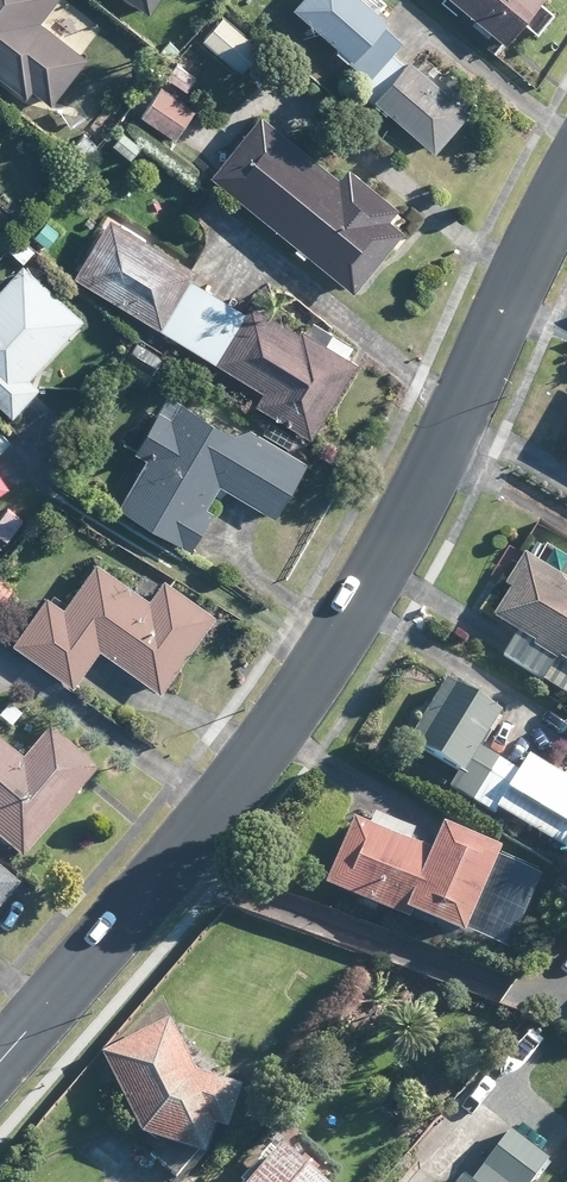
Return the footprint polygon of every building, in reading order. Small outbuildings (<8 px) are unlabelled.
[(58,0),(0,0),(0,81),(24,99),(30,90),(50,106),(53,101),(84,60),(80,56),(38,25),(58,0)] [(147,15),(157,0),(124,0),(147,15)] [(356,0),(298,0),(289,10),(336,50),(334,52),(346,62),(363,77),(384,52),(388,56),(398,44),(380,28),(384,24),(356,0)] [(479,27),(476,31),(485,37),(488,34),(501,45),(520,23),(534,34),(550,15),(535,3),(537,0),(446,0),(479,27)] [(242,71),(260,50),(221,17),(200,42),(238,75),(242,71)] [(400,66),(388,56),(384,52),(363,77),(353,88),(429,155),(464,113),(463,112),(461,110),(415,70),(404,61),(400,66)] [(424,73),(429,71),(431,66),(429,62),(425,60),(420,61),(419,64),(417,66),(419,71),(424,73)] [(165,79),(184,92),(195,78),(176,64),(165,79)] [(192,111),(187,107),(160,88),(139,117),(171,141),(188,117),(192,111)] [(285,138),(265,122),(258,117),(221,163),(215,169),(208,177),(350,294),(379,259),(400,233),(386,221),(395,210),(345,168),(335,180),(285,138)] [(139,148),(121,134),(111,146),(129,160),(139,148)] [(190,271),(143,243),(106,220),(70,278),(180,344),(210,295),(191,283),(196,274),(190,271)] [(44,222),(32,238),(46,248),(58,233),(44,222)] [(6,250),(21,263),(32,251),(16,238),(6,250)] [(33,278),(19,266),(0,287),(0,408),(10,417),(20,406),(33,392),(35,389),(25,380),(75,324),(80,319),(47,290),(33,278)] [(297,335),(255,309),(248,305),(242,315),(210,295),(180,344),(261,394),(254,406),(311,441),(356,367),(349,363),(343,359),(350,346),(330,334),(322,346),(320,345),(306,337),(299,332),(297,335)] [(162,359),(135,343),(124,359),(152,375),(162,359)] [(231,436),(184,407),(177,403),(168,419),(157,413),(133,453),(145,461),(117,508),(188,550),(210,513),(203,509),(214,491),(217,486),(228,492),(263,513),(271,518),(304,464),(248,430),(242,432),(231,436)] [(22,518),(9,508),(0,518),(0,536),(5,540),(22,518)] [(536,563),(521,554),(502,584),(507,587),(490,616),(515,632),(502,651),(500,656),(566,697),(566,591),(563,588),(566,582),(536,563)] [(211,616),(161,580),(146,600),(93,563),(62,609),(44,597),(38,605),(10,645),(71,687),(77,679),(97,650),(158,693),(162,687),(211,616)] [(8,594),(11,590),(0,582),(0,602),(1,603),(8,594)] [(495,711),(447,680),(445,679),(443,681),(430,702),(419,719),(407,740),(431,756),(457,772),(451,782),(448,786),(469,799),(495,758),(482,750),(474,744),(495,711)] [(16,862),(84,782),(90,775),(91,773),(43,732),(21,759),(16,765),(0,751),(0,849),(16,862)] [(533,759),(525,755),(515,770),(495,758),(469,799),(492,814),(495,810),(560,851),(566,839),(566,781),(533,759)] [(493,850),(442,827),(436,824),(424,851),(404,842),(409,829),(371,812),(366,824),(350,818),(348,823),(321,883),(403,921),(406,913),(456,935),(493,850)] [(12,889),(0,878),(0,903),(12,889)] [(139,1133),(198,1153),(207,1126),(220,1131),(235,1088),(188,1072),(163,1020),(122,1041),(99,1053),(109,1073),(128,1113),(139,1133)] [(545,1160),(508,1129),(478,1163),(482,1166),(469,1181),(527,1181),(545,1160)] [(566,1170),(566,1147),(551,1167),(561,1176),(566,1170)] [(273,1148),(252,1172),(242,1181),(310,1181),(273,1148)] [(456,1174),(449,1181),(466,1181),(456,1174)]
